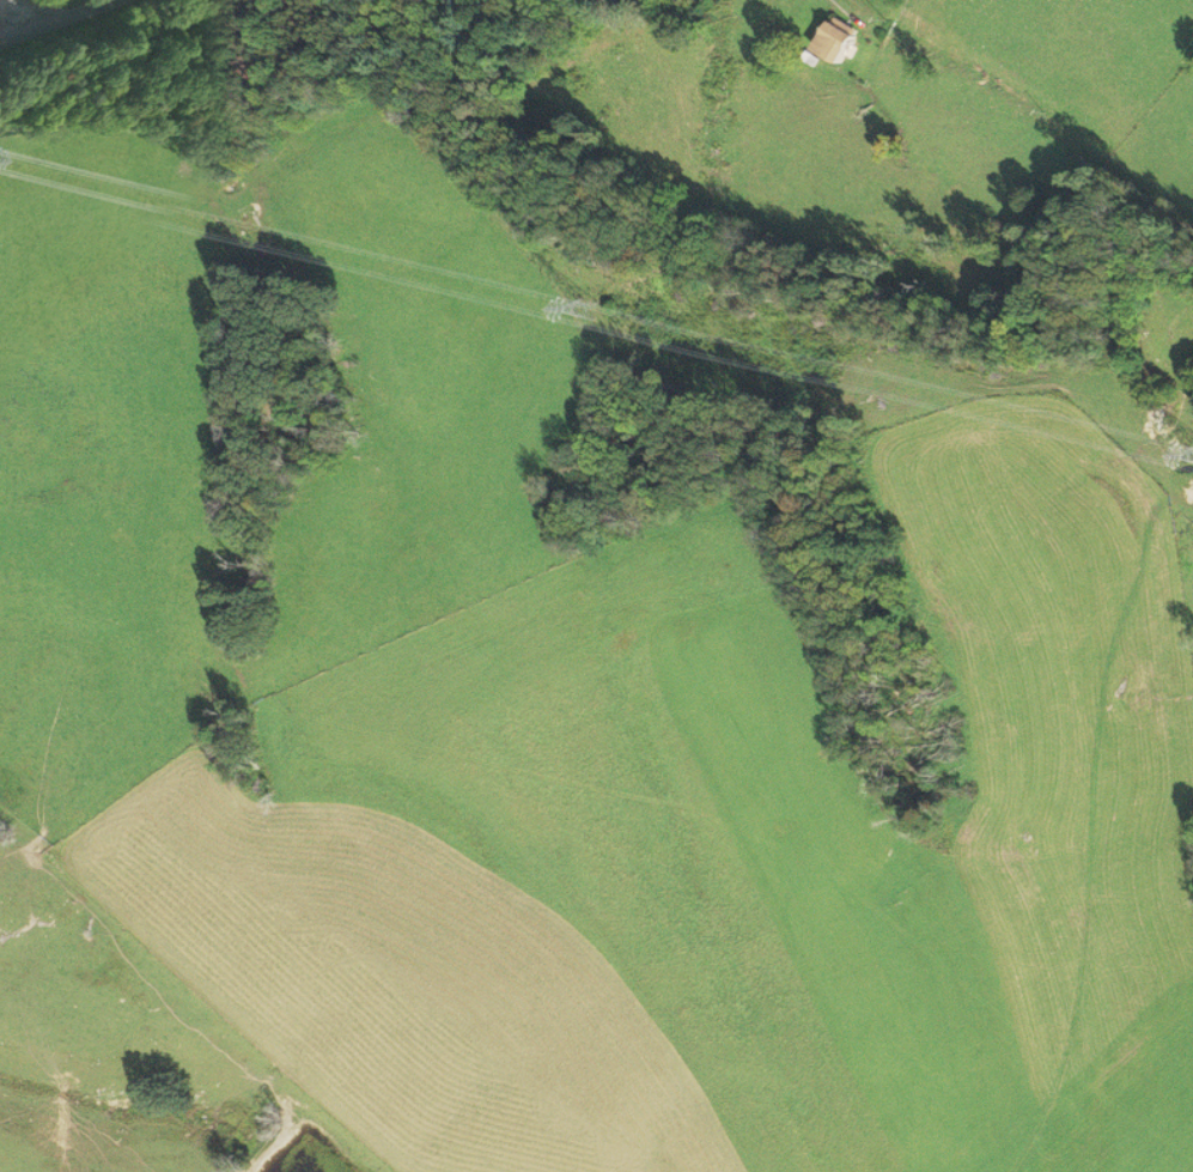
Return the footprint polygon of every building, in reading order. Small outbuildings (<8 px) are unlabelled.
[(861,32),(836,15),(814,48),(840,64),(861,32)]
